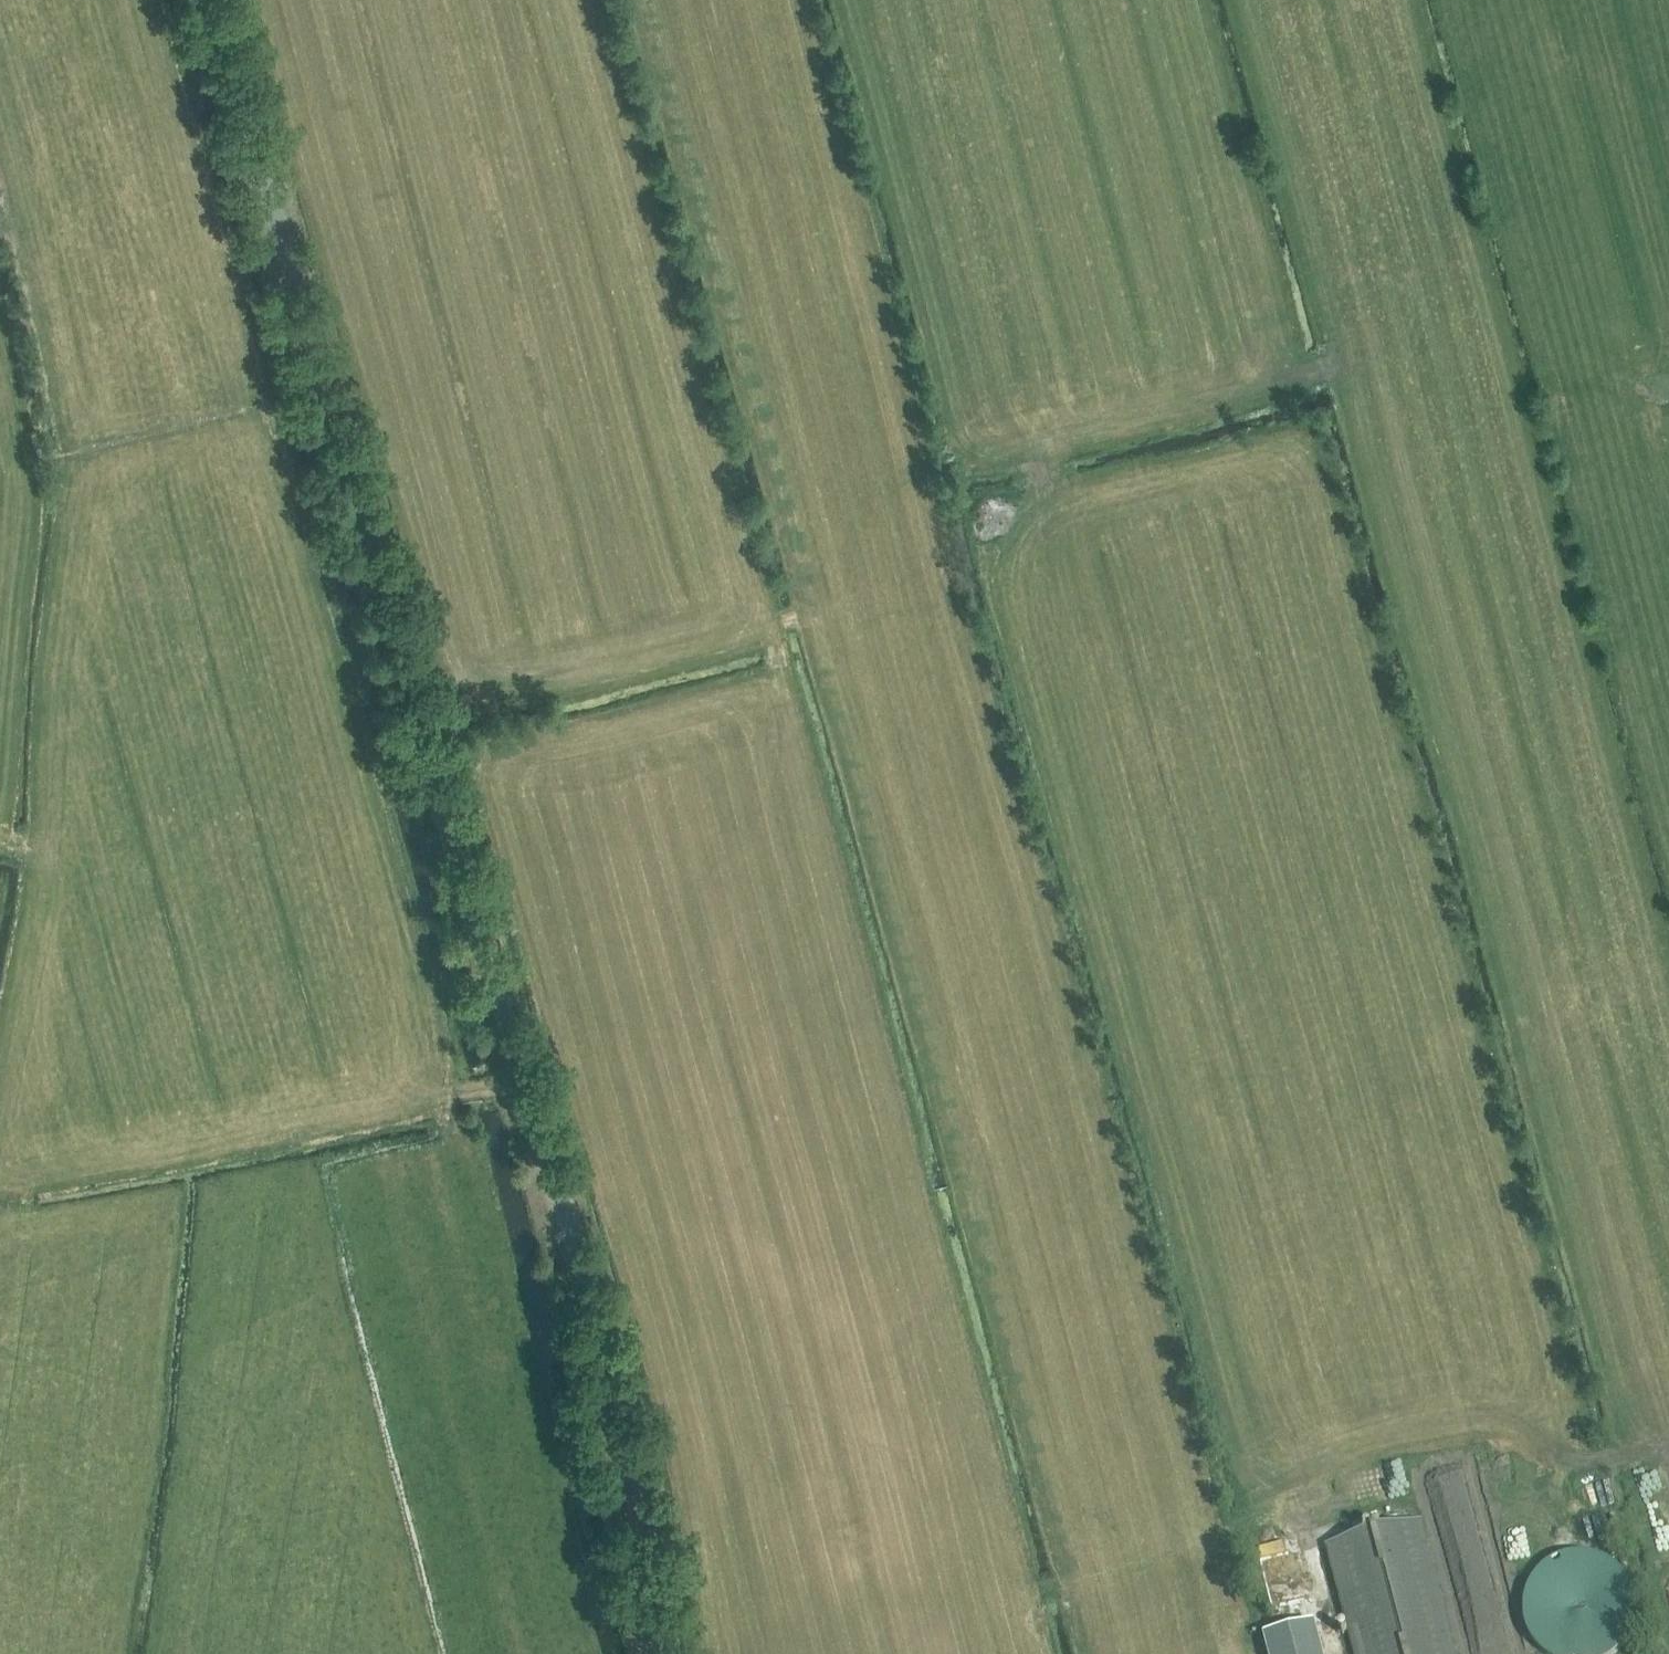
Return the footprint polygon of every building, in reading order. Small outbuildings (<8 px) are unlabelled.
[(1421,1525),(1326,1548),(1353,1653),(1453,1653),(1421,1525)] [(1632,1607),(1630,1600),(1628,1594),(1624,1588),(1620,1582),(1615,1577),(1609,1573),(1603,1569),(1597,1567),(1590,1565),(1583,1564),(1576,1563),(1569,1564),(1562,1566),(1556,1568),(1549,1571),(1543,1576),(1538,1580),(1534,1586),(1530,1592),(1527,1598),(1525,1605),(1523,1612),(1523,1619),(1523,1626),(1525,1633),(1527,1639),(1530,1645),(1535,1651),(1538,1653),(1616,1653),(1617,1653),(1622,1647),(1625,1642),(1629,1635),(1631,1628),(1632,1621),(1633,1614),(1632,1607)] [(1313,1624),(1266,1636),(1271,1653),(1321,1653),(1313,1624)]
